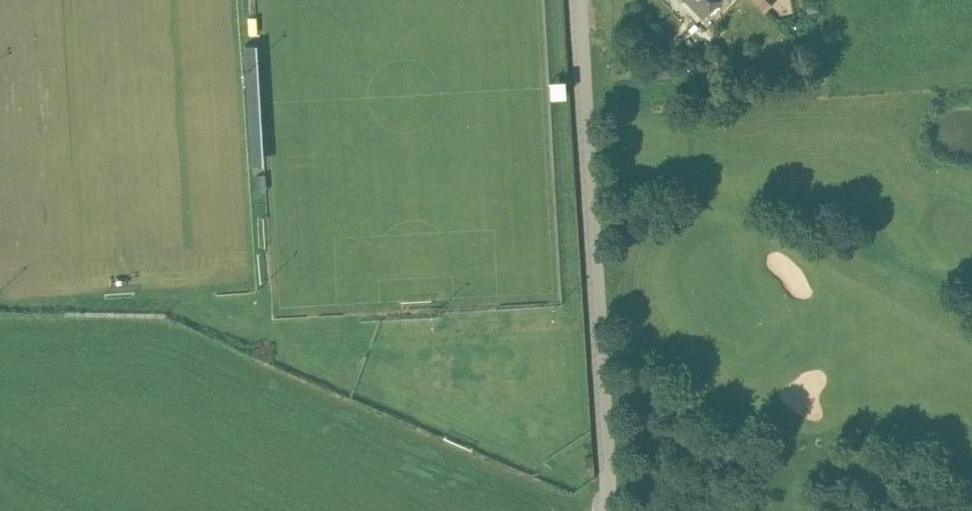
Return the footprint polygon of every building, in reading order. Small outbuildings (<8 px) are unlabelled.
[(704,15),(719,0),(689,0),(704,15)] [(767,11),(772,6),(767,0),(756,0),(767,11)]
